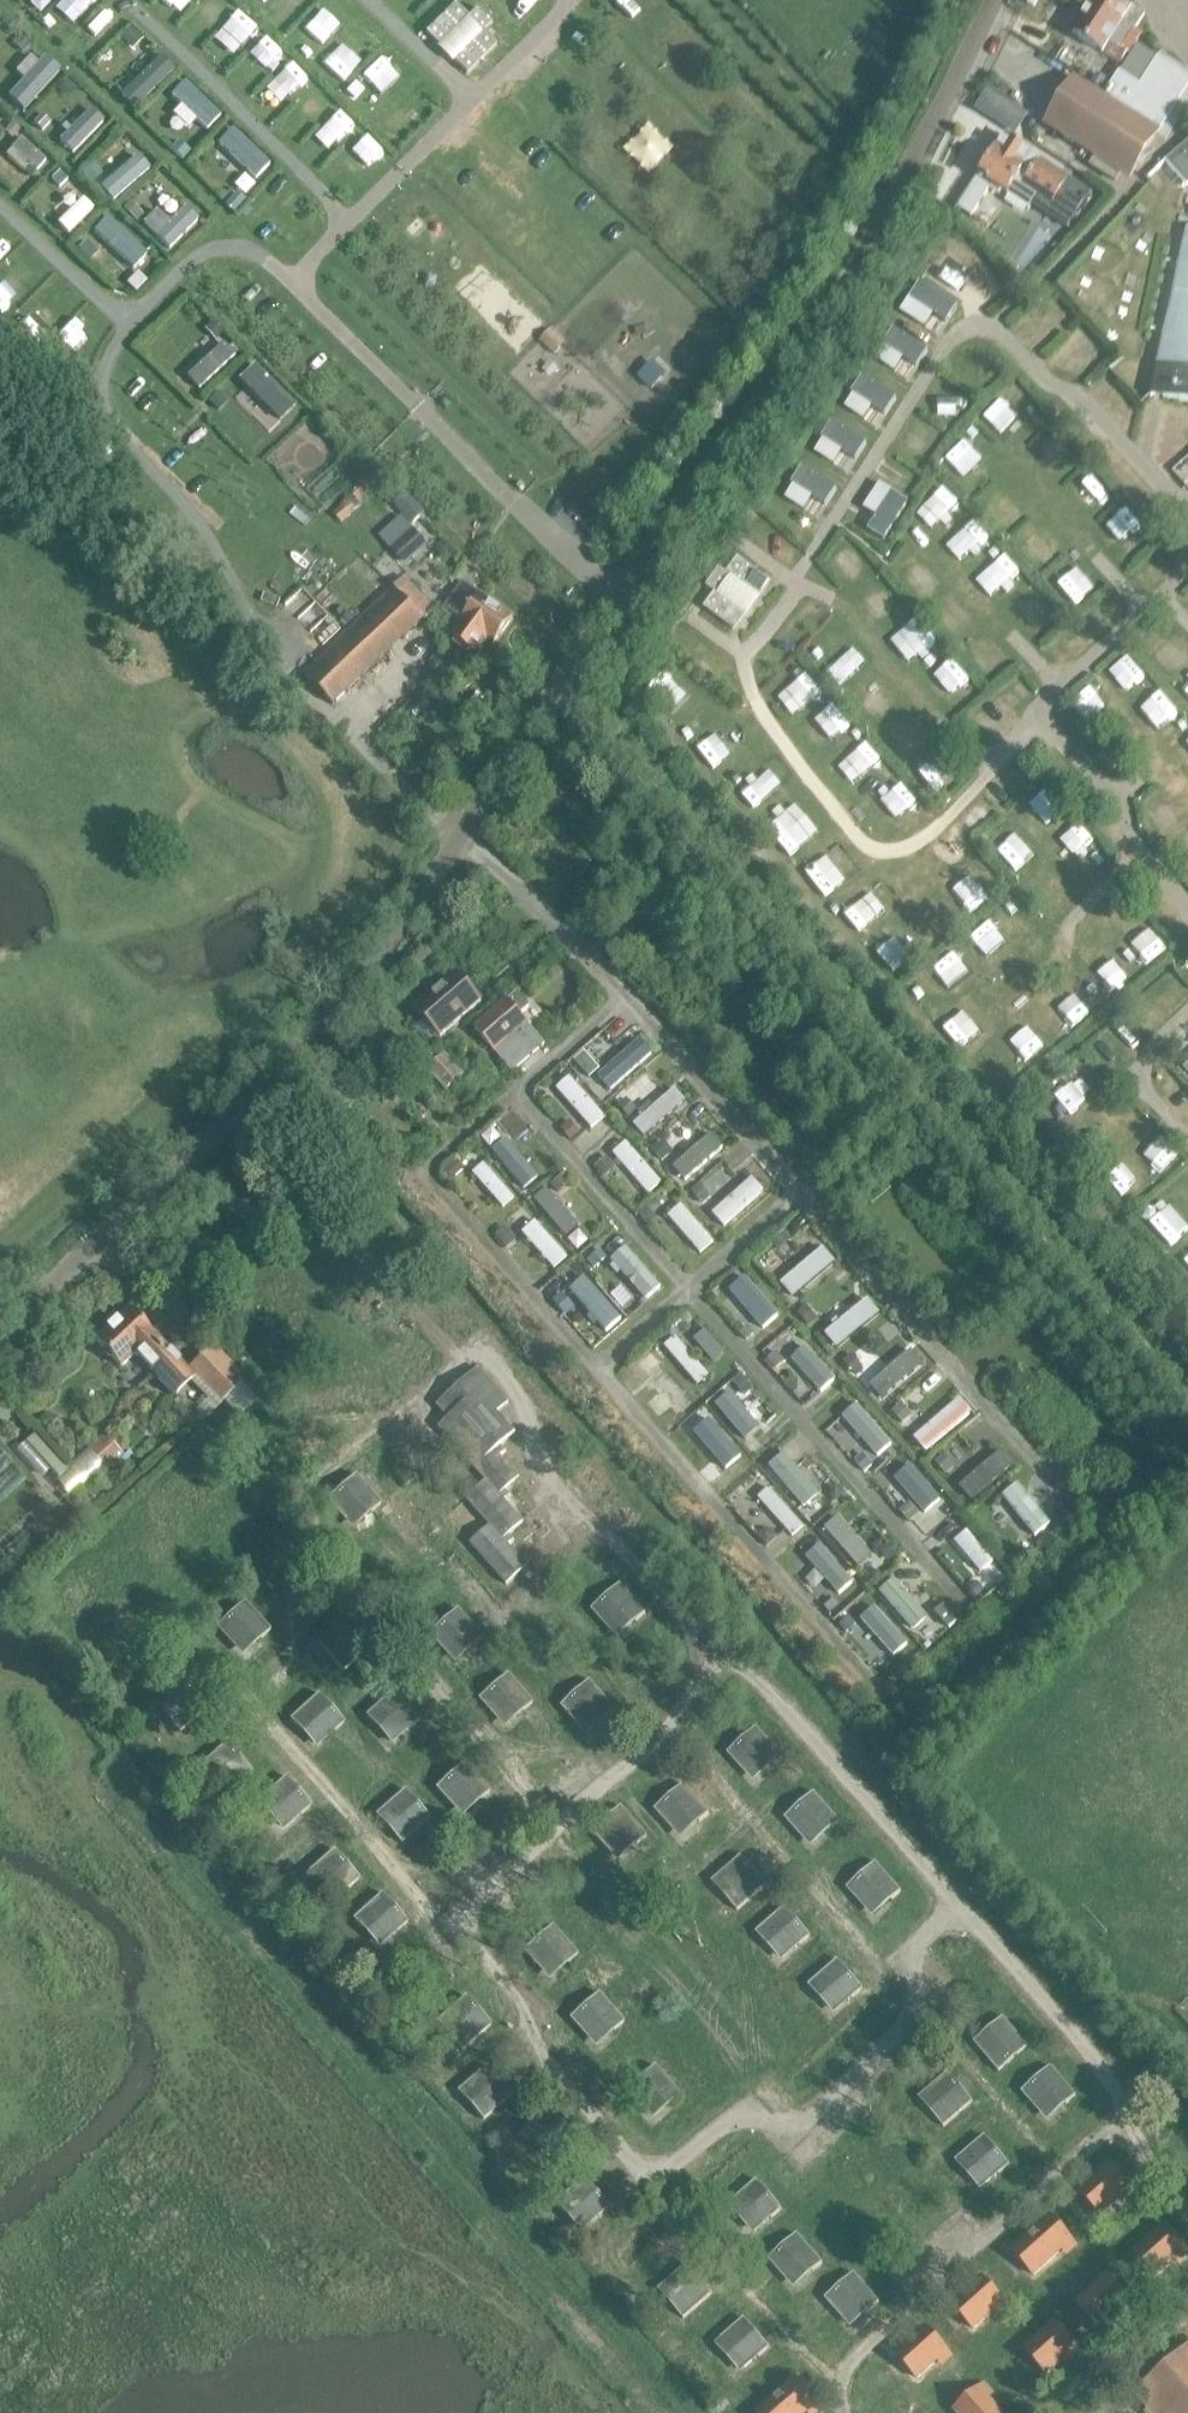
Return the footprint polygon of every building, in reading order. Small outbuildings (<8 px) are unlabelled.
[(1129,58),(1143,35),(1136,30),(1144,18),(1116,0),(1085,0),(1087,9),(1072,36),(1120,66),(1127,56),(1129,58)] [(459,7),(428,38),(440,48),(437,50),(435,54),(455,72),(459,69),(470,81),(497,55),(484,39),(496,30),(479,15),(470,22),(459,7)] [(0,60),(0,81),(8,72),(15,78),(28,65),(22,60),(24,57),(13,47),(0,60)] [(1122,73),(1139,84),(1153,62),(1136,51),(1122,73)] [(161,58),(121,97),(134,111),(174,72),(161,58)] [(1130,178),(1187,86),(1187,83),(1156,62),(1140,87),(1120,74),(1102,103),(1074,84),(1047,125),(1097,157),(1090,168),(1115,183),(1122,173),(1130,178)] [(217,113),(187,84),(176,95),(194,112),(191,116),(197,122),(201,118),(207,124),(217,113)] [(270,165),(231,129),(220,142),(258,177),(270,165)] [(79,140),(85,145),(68,164),(76,171),(105,139),(97,132),(90,140),(84,135),(79,140)] [(46,161),(21,139),(6,156),(26,173),(32,166),(37,171),(46,161)] [(1050,209),(1069,181),(1039,162),(1030,157),(1031,156),(1006,139),(997,154),(995,152),(978,178),(1007,196),(1007,195),(1030,210),(1037,199),(1050,209)] [(1165,162),(1167,164),(1186,186),(1187,184),(1187,142),(1165,162)] [(111,199),(141,173),(131,162),(102,188),(111,199)] [(51,227),(66,241),(99,207),(55,166),(50,172),(56,177),(46,187),(69,209),(51,227)] [(1078,204),(1087,212),(1100,197),(1090,189),(1078,204)] [(171,222),(166,220),(157,211),(143,225),(156,238),(157,237),(169,249),(198,221),(186,208),(171,222)] [(144,253),(108,214),(96,226),(131,264),(144,253)] [(1152,397),(1187,405),(1187,230),(1152,397)] [(555,356),(566,345),(551,330),(540,341),(555,356)] [(861,386),(872,400),(890,397),(897,380),(885,366),(867,369),(861,386)] [(834,425),(847,438),(864,435),(870,418),(859,404),(840,408),(834,425)] [(808,459),(818,474),(836,473),(844,458),(835,442),(817,442),(808,459)] [(783,484),(778,501),(790,515),(808,511),(813,493),(801,480),(783,484)] [(406,566),(429,545),(415,529),(391,550),(406,566)] [(297,598),(329,567),(311,549),(279,580),(297,598)] [(735,631),(772,583),(738,557),(726,573),(719,567),(706,585),(715,592),(704,607),(735,631)] [(307,675),(336,706),(437,612),(407,581),(307,675)] [(523,624),(479,598),(460,587),(444,615),(462,626),(454,641),(481,657),(490,642),(507,651),(523,624)] [(419,1008),(445,1036),(484,1000),(481,997),(459,972),(419,1008)] [(475,1031),(514,1074),(546,1045),(520,1016),(531,1006),(518,992),(475,1031)] [(641,1039),(600,1076),(612,1089),(653,1052),(641,1039)] [(427,1069),(448,1091),(468,1072),(447,1050),(427,1069)] [(585,1050),(574,1060),(590,1077),(600,1067),(585,1050)] [(557,1089),(592,1128),(605,1117),(570,1078),(557,1089)] [(645,1137),(686,1101),(675,1089),(655,1107),(650,1102),(638,1113),(643,1117),(634,1125),(645,1137)] [(712,1135),(674,1168),(685,1181),(723,1148),(712,1135)] [(538,1181),(503,1142),(492,1152),(527,1191),(538,1181)] [(613,1154),(649,1194),(662,1182),(627,1142),(613,1154)] [(473,1173),(503,1207),(514,1198),(484,1164),(473,1173)] [(753,1179),(713,1214),(724,1226),(764,1191),(753,1179)] [(535,1200),(567,1237),(580,1227),(559,1202),(561,1200),(555,1193),(552,1195),(547,1189),(535,1200)] [(668,1216),(700,1253),(714,1242),(681,1205),(668,1216)] [(568,1257),(536,1222),(523,1233),(555,1269),(568,1257)] [(612,1260),(647,1299),(662,1285),(627,1247),(612,1260)] [(823,1249),(781,1284),(793,1298),(835,1263),(823,1249)] [(622,1318),(586,1277),(572,1290),(595,1315),(591,1319),(597,1325),(600,1322),(607,1331),(622,1318)] [(731,1291),(764,1328),(780,1315),(747,1277),(731,1291)] [(837,1349),(880,1314),(868,1299),(840,1323),(838,1320),(833,1323),(836,1326),(826,1335),(837,1349)] [(154,1336),(153,1337),(129,1311),(96,1341),(121,1369),(135,1356),(174,1398),(194,1380),(154,1336)] [(694,1340),(715,1362),(726,1352),(706,1330),(694,1340)] [(665,1347),(699,1386),(710,1376),(676,1337),(665,1347)] [(194,1367),(240,1415),(261,1395),(215,1347),(194,1367)] [(793,1359),(822,1391),(835,1379),(806,1347),(793,1359)] [(911,1351),(871,1386),(882,1400),(923,1365),(911,1351)] [(472,1546),(508,1585),(526,1568),(507,1547),(513,1542),(509,1538),(523,1525),(503,1504),(510,1498),(506,1494),(522,1480),(501,1457),(506,1452),(502,1447),(514,1435),(496,1415),(509,1403),(479,1370),(439,1407),(450,1419),(439,1429),(488,1483),(468,1502),(492,1528),(472,1546)] [(655,1379),(683,1412),(693,1402),(666,1370),(655,1379)] [(715,1405),(746,1440),(762,1427),(731,1391),(715,1405)] [(4,1426),(21,1409),(6,1393),(0,1399),(0,1422),(4,1426)] [(957,1402),(915,1438),(927,1452),(969,1415),(957,1402)] [(844,1417),(878,1456),(893,1444),(858,1404),(844,1417)] [(694,1425),(723,1457),(734,1447),(705,1415),(694,1425)] [(26,1443),(59,1479),(68,1470),(35,1434),(26,1443)] [(123,1456),(104,1435),(87,1450),(106,1472),(123,1456)] [(850,1458),(865,1476),(876,1467),(860,1449),(850,1458)] [(1001,1452),(960,1487),(972,1501),(1013,1466),(1001,1452)] [(771,1466),(807,1507),(822,1494),(787,1453),(771,1466)] [(892,1472),(927,1512),(940,1501),(904,1461),(892,1472)] [(372,1509),(374,1511),(383,1502),(356,1474),(329,1500),(338,1510),(342,1506),(358,1522),(372,1509)] [(1005,1496),(1037,1535),(1052,1523),(1020,1484),(1005,1496)] [(759,1498),(793,1537),(803,1528),(769,1489),(759,1498)] [(825,1529),(859,1568),(873,1556),(838,1517),(825,1529)] [(955,1542),(981,1572),(994,1562),(968,1531),(955,1542)] [(809,1558),(840,1593),(853,1582),(821,1546),(809,1558)] [(929,1618),(908,1594),(910,1593),(910,1588),(905,1583),(901,1586),(895,1580),(881,1592),(914,1630),(929,1618)] [(638,1618),(641,1622),(651,1613),(623,1583),(595,1609),(604,1619),(608,1615),(623,1632),(638,1618)] [(260,1637),(262,1639),(272,1630),(245,1601),(216,1628),(226,1638),(229,1635),(245,1652),(260,1637)] [(473,1643),(475,1645),(484,1637),(457,1608),(429,1634),(439,1644),(444,1640),(459,1656),(473,1643)] [(863,1619),(895,1655),(908,1644),(876,1608),(863,1619)] [(335,1661),(344,1671),(374,1646),(349,1616),(338,1626),(341,1630),(324,1644),(337,1659),(335,1661)] [(523,1708),(525,1710),(533,1703),(506,1674),(479,1698),(489,1709),(492,1706),(507,1723),(523,1708)] [(606,1714),(609,1717),(616,1711),(591,1680),(561,1704),(571,1715),(574,1713),(587,1730),(606,1714)] [(171,1722),(180,1732),(208,1707),(185,1681),(176,1689),(178,1691),(161,1706),(173,1719),(171,1722)] [(408,1723),(412,1727),(422,1718),(396,1689),(369,1715),(378,1726),(380,1724),(392,1737),(408,1723)] [(330,1727),(333,1731),(343,1723),(319,1695),(290,1719),(300,1730),(301,1729),(313,1742),(330,1727)] [(772,1763),(773,1765),(782,1757),(758,1728),(730,1751),(739,1761),(742,1758),(757,1776),(772,1763)] [(213,1784),(224,1797),(253,1771),(228,1742),(216,1752),(220,1756),(204,1770),(215,1782),(213,1784)] [(481,1797),(483,1800),(493,1790),(465,1762),(440,1788),(450,1799),(453,1797),(466,1810),(481,1797)] [(299,1811),(303,1816),(313,1806),(286,1777),(258,1802),(268,1813),(270,1811),(283,1825),(299,1811)] [(700,1819),(701,1820),(710,1813),(686,1784),(658,1807),(667,1817),(671,1814),(685,1831),(700,1819)] [(417,1823),(420,1827),(429,1819),(404,1790),(377,1815),(385,1824),(387,1822),(400,1837),(417,1823)] [(830,1829),(831,1830),(840,1823),(816,1794),(789,1817),(797,1827),(801,1824),(815,1842),(830,1829)] [(634,1841),(636,1844),(647,1835),(623,1806),(594,1831),(603,1842),(608,1838),(620,1853),(634,1841)] [(322,1894),(331,1904),(360,1878),(335,1850),(326,1858),(328,1861),(311,1876),(324,1891),(322,1894)] [(731,1903),(738,1911),(769,1884),(745,1856),(733,1866),(736,1869),(719,1884),(734,1901),(731,1903)] [(892,1899),(893,1900),(902,1892),(878,1864),(851,1887),(859,1897),(863,1894),(877,1911),(892,1899)] [(395,1924),(399,1929),(407,1921),(382,1893),(355,1919),(365,1930),(367,1929),(377,1940),(395,1924)] [(796,1945),(798,1947),(811,1936),(786,1908),(756,1933),(765,1944),(766,1942),(780,1958),(796,1945)] [(566,1963),(567,1964),(576,1956),(552,1928),(525,1952),(533,1961),(536,1958),(552,1976),(566,1963)] [(850,1996),(853,1999),(865,1988),(840,1959),(811,1985),(820,1995),(821,1994),(835,2010),(850,1996)] [(614,2029),(615,2030),(625,2021),(600,1994),(573,2018),(581,2027),(584,2024),(600,2041),(614,2029)] [(454,2042),(464,2052),(491,2027),(464,1999),(458,2005),(460,2007),(442,2025),(456,2040),(454,2042)] [(993,2062),(1002,2072),(1032,2047),(1007,2017),(995,2027),(999,2031),(982,2045),(995,2060),(993,2062)] [(669,2101),(670,2102),(680,2093),(655,2066),(628,2090),(636,2099),(639,2096),(655,2113),(669,2101)] [(476,2114),(484,2122),(514,2095),(490,2067),(478,2077),(481,2080),(464,2095),(479,2112),(476,2114)] [(1067,2102),(1068,2104),(1078,2095),(1053,2067),(1026,2092),(1035,2100),(1037,2098),(1053,2115),(1067,2102)] [(936,2119),(945,2129),(975,2101),(950,2074),(940,2083),(944,2087),(926,2104),(938,2117),(936,2119)] [(995,2171),(999,2175),(1009,2167),(984,2137),(955,2162),(963,2172),(964,2170),(978,2186),(995,2171)] [(1078,2191),(1100,2216),(1130,2190),(1108,2164),(1078,2191)] [(597,2214),(600,2218),(609,2210),(583,2179),(555,2204),(565,2216),(567,2214),(580,2229),(597,2214)] [(771,2218),(772,2219),(782,2210),(757,2183),(730,2207),(738,2216),(741,2213),(757,2231),(771,2218)] [(1011,2251),(1033,2276),(1071,2242),(1049,2217),(1011,2251)] [(1133,2253),(1155,2278),(1185,2251),(1163,2226),(1133,2253)] [(811,2272),(812,2273),(821,2264),(796,2237),(770,2261),(778,2270),(781,2267),(797,2285),(811,2272)] [(676,2311),(685,2320),(715,2292),(690,2266),(680,2275),(684,2279),(666,2295),(678,2309),(676,2311)] [(870,2312),(871,2313),(881,2304),(856,2277),(829,2301),(837,2310),(840,2307),(856,2325),(870,2312)] [(1076,2304),(1098,2329),(1128,2302),(1106,2277),(1076,2304)] [(950,2305),(973,2330),(1003,2303),(980,2278),(950,2305)] [(757,2357),(758,2358),(770,2348),(745,2319),(716,2345),(726,2356),(727,2355),(741,2371),(757,2357)] [(1024,2350),(1046,2375),(1076,2349),(1054,2323),(1024,2350)] [(894,2354),(917,2380),(947,2353),(924,2328),(894,2354)] [(1135,2395),(1148,2409),(1143,2412),(1187,2412),(1187,2348),(1135,2395)] [(817,2405),(794,2379),(756,2412),(807,2412),(817,2405)] [(955,2412),(1000,2412),(979,2389),(954,2412),(955,2412)]
